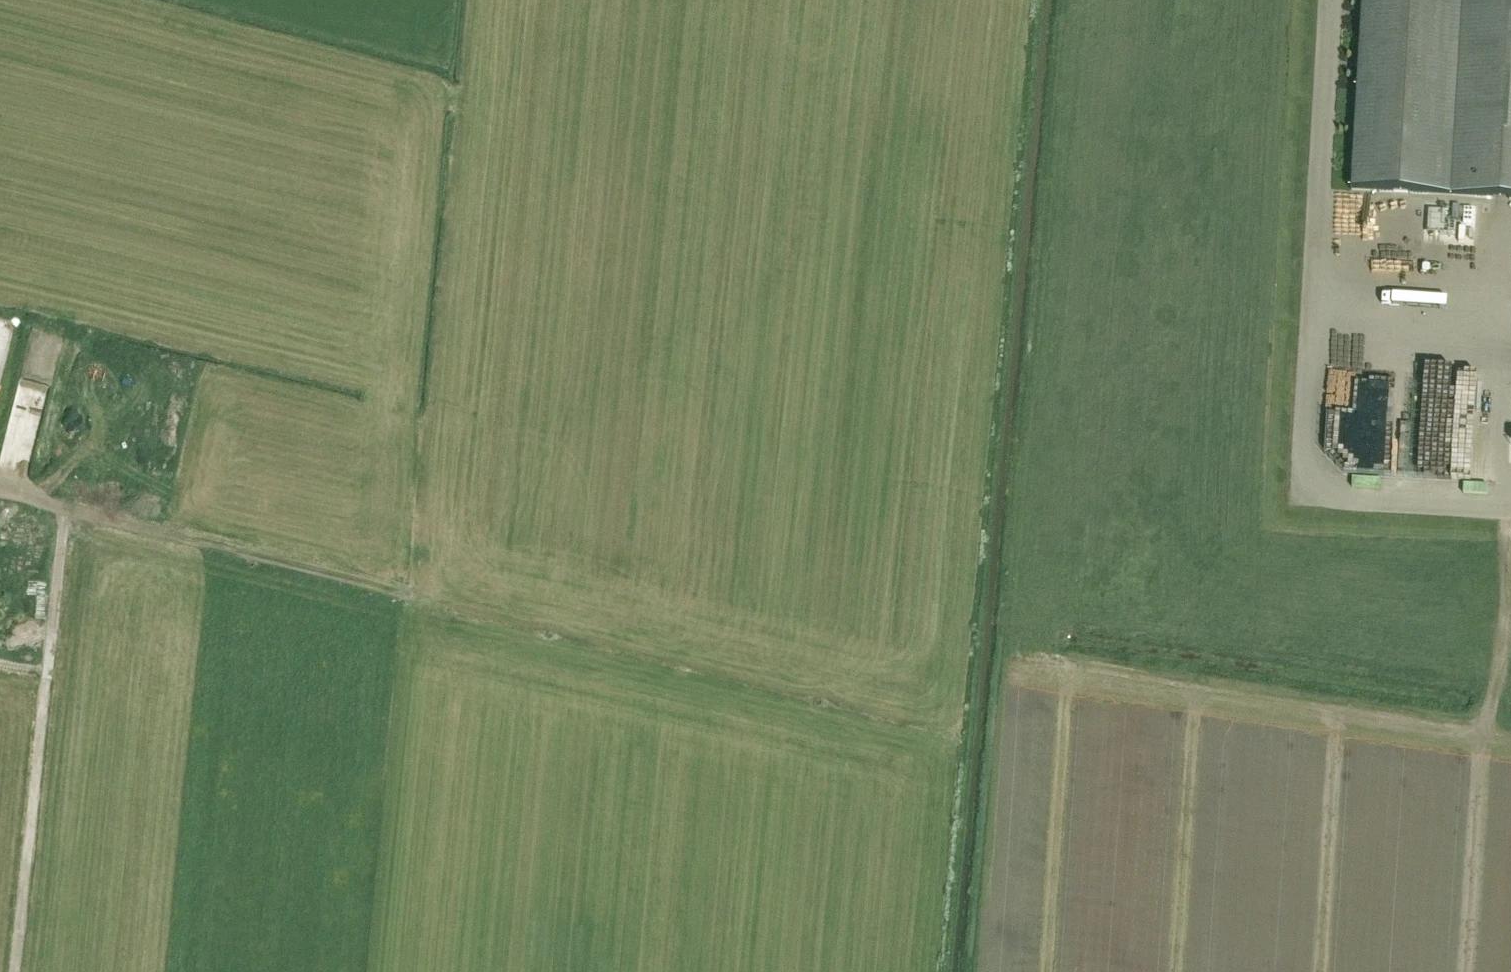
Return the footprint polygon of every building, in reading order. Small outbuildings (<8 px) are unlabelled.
[(1352,190),(1510,199),(1510,0),(1364,0),(1352,190)] [(10,358),(0,356),(0,392),(2,393),(10,358)] [(24,391),(53,397),(57,378),(28,372),(24,391)]
